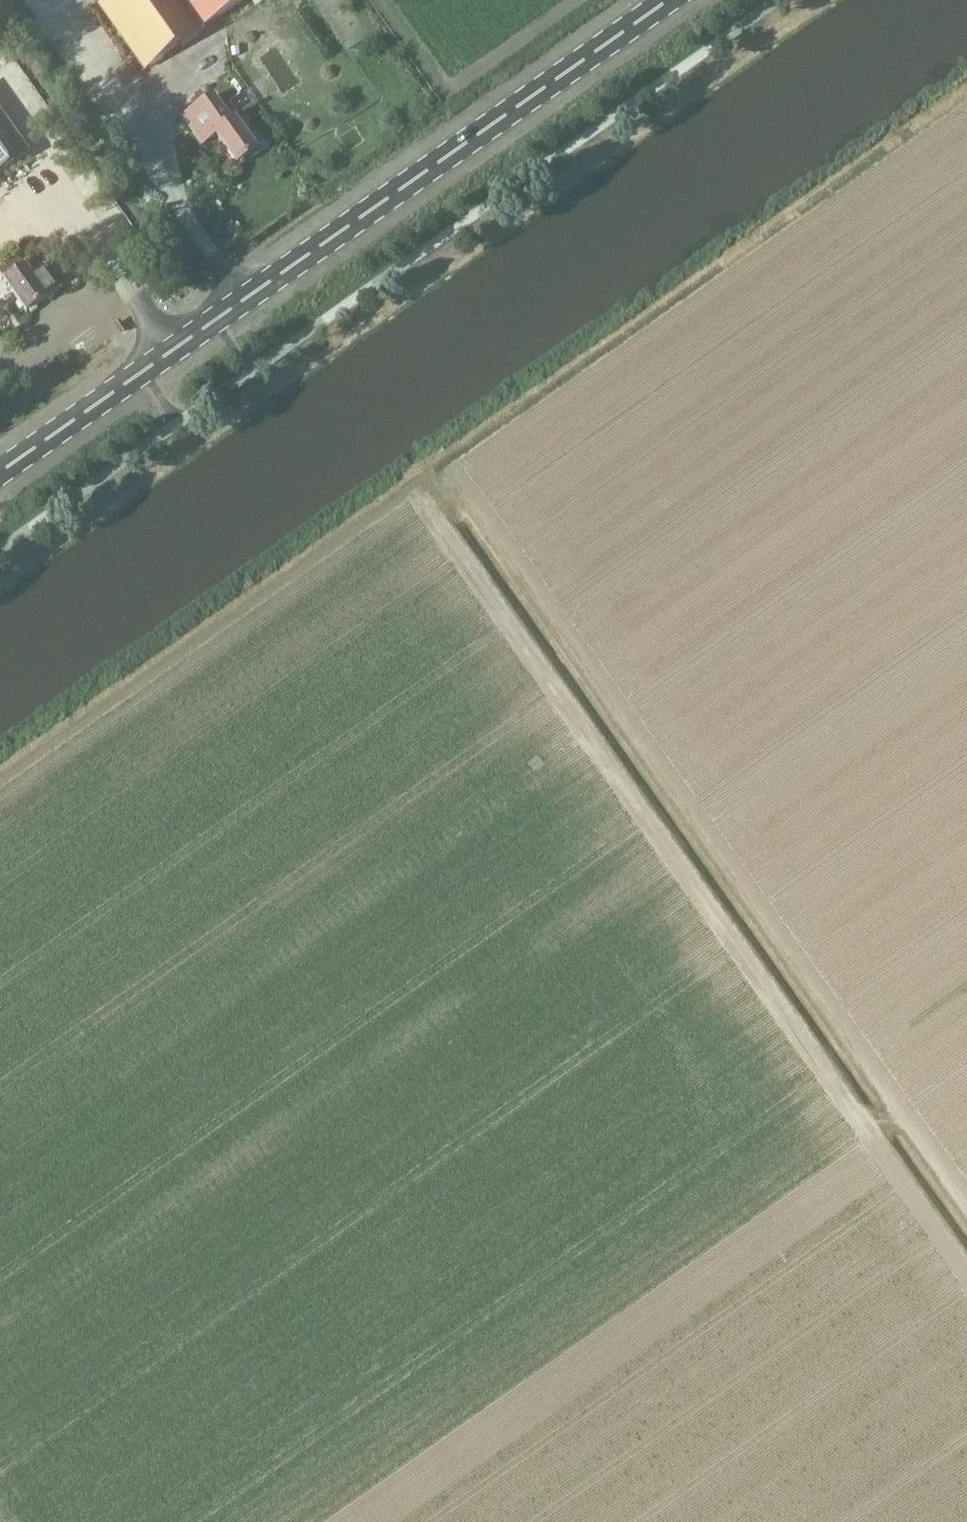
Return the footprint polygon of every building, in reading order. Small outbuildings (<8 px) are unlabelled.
[(244,0),(106,0),(99,5),(144,70),(201,30),(244,0)] [(250,161),(264,152),(254,138),(250,141),(234,118),(230,121),(213,96),(183,117),(202,145),(216,135),(236,164),(247,157),(250,161)] [(29,152),(0,112),(0,173),(29,152)] [(137,248),(131,252),(135,257),(141,253),(137,248)] [(30,275),(24,266),(17,257),(0,269),(0,275),(26,312),(46,298),(60,289),(44,266),(30,275)]
